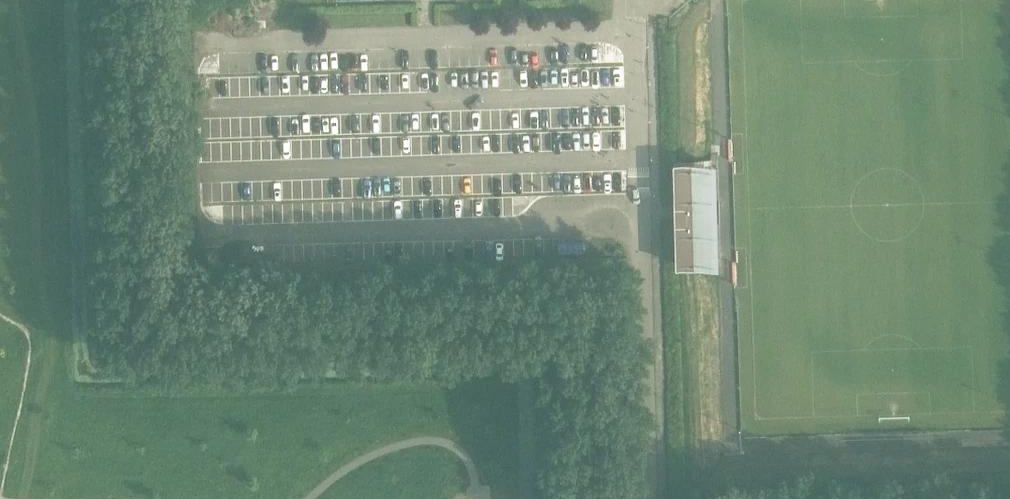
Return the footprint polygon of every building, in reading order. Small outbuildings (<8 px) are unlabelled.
[(676,161),(677,204),(678,265),(721,265),(718,160),(676,161)]
